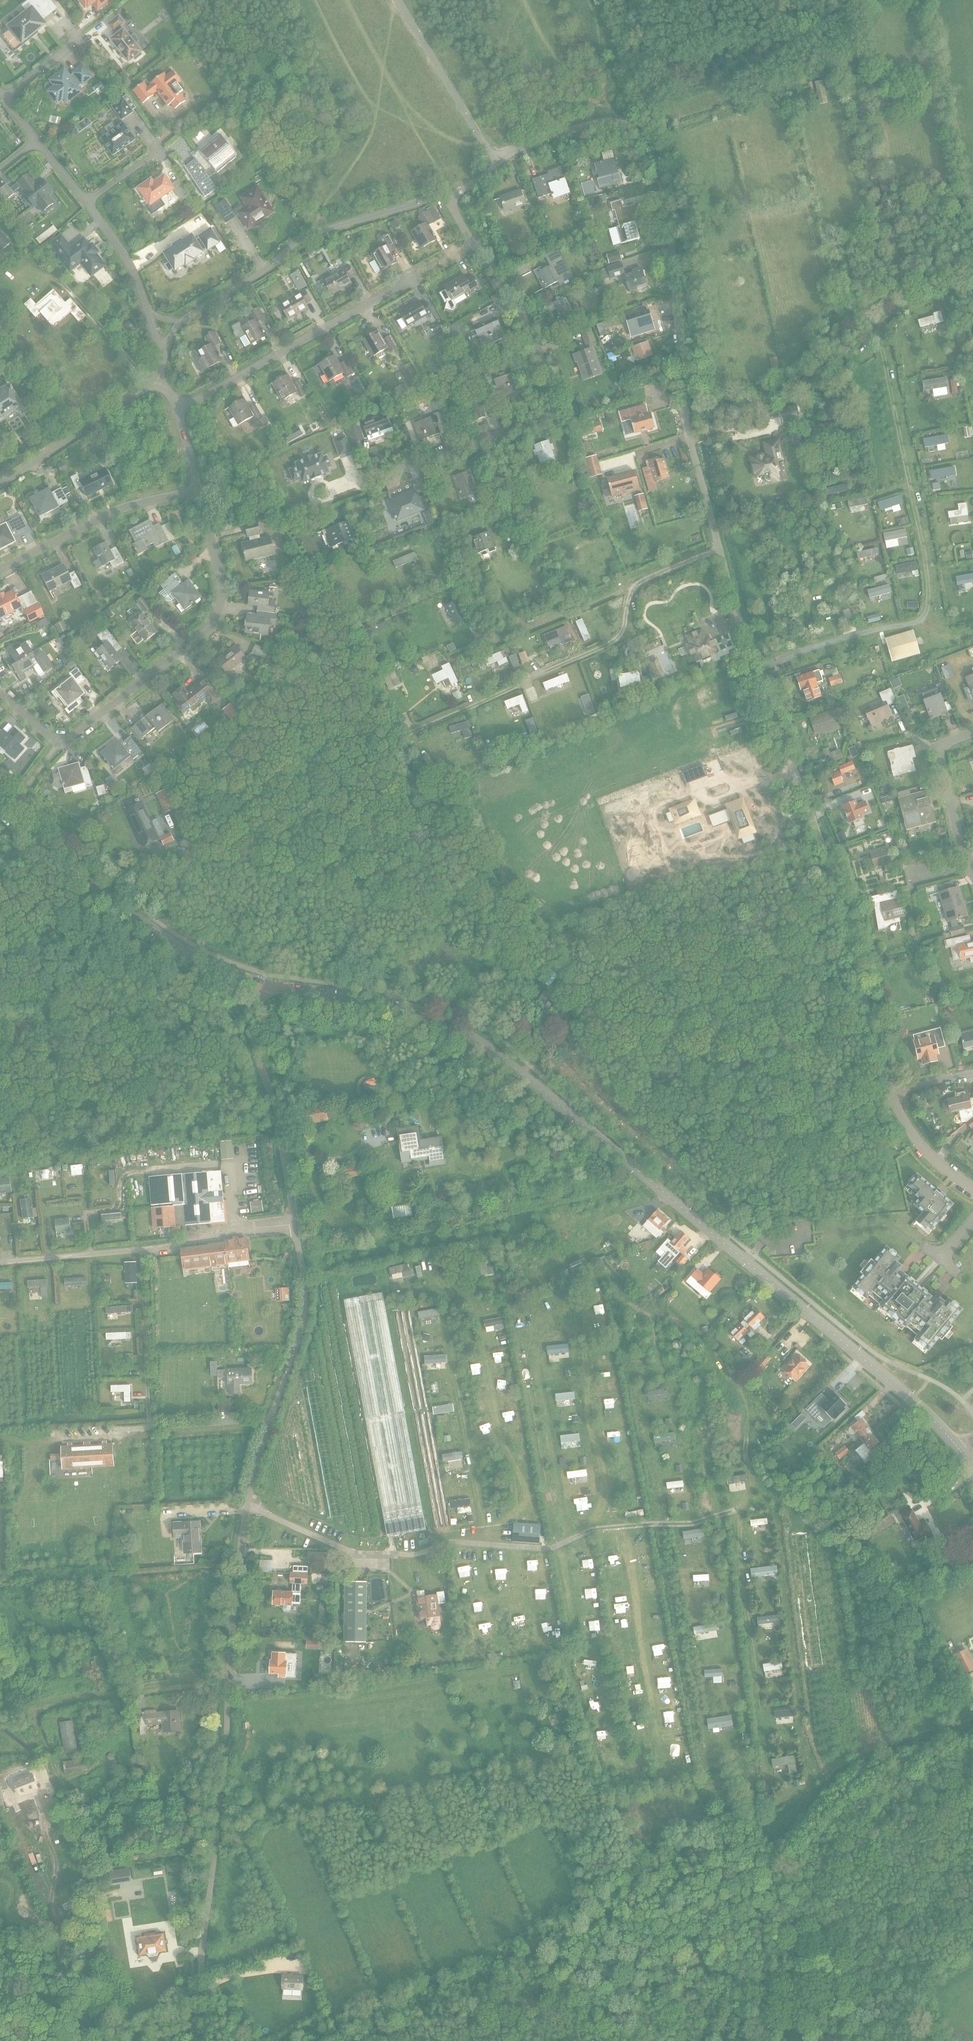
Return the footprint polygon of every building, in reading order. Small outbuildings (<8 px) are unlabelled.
[(14,52),(38,33),(37,30),(45,24),(41,20),(56,8),(49,0),(30,0),(23,6),(28,12),(9,27),(11,28),(1,36),(7,43),(6,44),(7,45),(8,45),(14,52)] [(123,29),(123,30),(120,26),(124,23),(119,16),(108,24),(113,31),(115,30),(118,34),(110,40),(128,62),(134,58),(135,60),(142,54),(140,53),(142,52),(135,44),(139,41),(134,34),(130,38),(123,29)] [(82,83),(82,84),(91,76),(82,65),(73,72),(75,74),(71,77),(64,69),(50,80),(55,86),(48,91),(57,103),(64,98),(67,101),(81,90),(78,86),(82,83)] [(178,83),(180,81),(172,71),(166,76),(164,73),(150,83),(151,84),(147,87),(144,82),(133,90),(143,103),(153,95),(153,94),(157,91),(168,106),(171,103),(175,109),(185,101),(179,93),(183,90),(178,83)] [(111,105),(121,120),(133,112),(123,97),(111,105)] [(113,155),(135,139),(123,123),(116,128),(112,123),(105,128),(109,133),(101,138),(113,155)] [(210,164),(217,172),(238,155),(220,133),(192,156),(195,160),(193,162),(199,171),(192,176),(184,165),(204,197),(217,189),(204,169),(210,164)] [(620,173),(618,173),(612,150),(602,152),(604,160),(594,163),(599,178),(597,179),(599,188),(622,182),(620,173)] [(565,178),(563,179),(559,168),(552,170),(552,172),(532,179),(539,197),(552,193),(554,198),(570,192),(565,178)] [(43,179),(36,184),(28,174),(18,182),(26,192),(24,194),(27,197),(24,199),(28,204),(31,202),(34,207),(37,204),(43,212),(46,209),(47,211),(53,207),(51,205),(54,202),(49,195),(53,192),(43,179)] [(179,180),(172,185),(164,175),(154,182),(151,178),(137,188),(150,205),(173,189),(180,198),(188,193),(179,180)] [(5,201),(14,194),(6,184),(0,189),(0,194),(5,201)] [(268,214),(272,211),(255,186),(239,196),(245,206),(243,207),(242,205),(233,210),(226,199),(215,206),(226,223),(236,216),(240,213),(248,226),(261,218),(264,219),(267,216),(268,214)] [(520,191),(500,198),(505,210),(524,203),(526,210),(533,207),(530,199),(529,195),(522,197),(520,191)] [(620,225),(638,220),(634,204),(623,207),(621,200),(610,203),(612,211),(616,210),(620,225)] [(411,231),(421,249),(437,239),(429,225),(435,222),(428,211),(418,216),(423,224),(411,231)] [(638,220),(620,225),(621,226),(616,227),(621,243),(640,238),(635,222),(639,221),(638,220)] [(174,246),(163,253),(169,262),(165,265),(169,271),(173,268),(175,271),(185,264),(186,265),(194,260),(194,258),(204,252),(203,251),(207,249),(207,250),(219,243),(210,228),(198,235),(200,238),(197,241),(193,234),(182,241),(182,240),(173,245),(174,246)] [(10,243),(0,231),(0,246),(3,249),(10,243)] [(370,264),(376,274),(397,262),(389,248),(395,245),(388,233),(378,239),(383,247),(371,254),(375,261),(370,264)] [(83,239),(71,249),(61,236),(51,244),(61,256),(60,257),(70,270),(80,262),(82,265),(83,264),(91,274),(93,272),(93,273),(94,272),(100,267),(101,267),(102,267),(101,266),(103,264),(94,253),(96,252),(96,251),(92,246),(91,246),(90,247),(83,239)] [(550,265),(536,272),(541,282),(542,284),(544,287),(545,288),(558,281),(560,283),(571,277),(557,252),(559,251),(559,250),(544,255),(544,256),(545,255),(550,265)] [(606,255),(609,264),(622,260),(619,251),(606,255)] [(600,270),(602,280),(610,277),(610,278),(624,273),(624,272),(621,263),(607,267),(607,268),(600,270)] [(323,280),(331,294),(351,283),(349,279),(355,276),(348,264),(341,268),(342,269),(323,280)] [(624,275),(628,288),(646,283),(641,267),(635,269),(636,272),(624,275)] [(471,275),(466,278),(464,274),(444,285),(446,290),(439,294),(443,301),(446,301),(444,308),(452,310),(454,308),(455,304),(453,300),(471,289),(472,290),(478,286),(471,275)] [(280,304),(288,319),(308,308),(306,304),(312,300),(305,289),(298,293),(299,294),(280,304)] [(70,299),(65,304),(52,291),(36,305),(31,299),(25,305),(36,317),(41,312),(52,325),(69,310),(78,320),(84,315),(70,299)] [(550,304),(558,320),(571,313),(567,303),(570,301),(567,295),(550,304)] [(426,301),(421,304),(419,300),(399,311),(402,318),(397,321),(402,329),(426,315),(427,316),(433,312),(426,301)] [(251,344),(266,336),(259,322),(264,319),(258,307),(249,312),(254,321),(242,327),(240,322),(231,326),(234,331),(234,334),(236,337),(238,337),(239,339),(246,335),(251,344)] [(654,329),(648,310),(626,317),(632,336),(646,331),(654,329)] [(943,321),(940,311),(933,313),(934,316),(918,320),(920,327),(936,323),(943,321)] [(484,349),(506,339),(496,319),(481,326),(479,322),(473,325),(484,349)] [(431,327),(435,333),(443,329),(440,323),(431,327)] [(601,342),(604,347),(614,343),(607,327),(601,330),(602,332),(601,333),(604,341),(601,342)] [(580,332),(585,346),(595,342),(590,329),(580,332)] [(389,336),(383,339),(378,330),(362,339),(372,357),(388,348),(391,353),(397,349),(389,336)] [(195,362),(201,372),(223,360),(215,346),(221,343),(215,331),(205,337),(210,345),(198,351),(202,358),(195,362)] [(632,347),(637,361),(653,355),(648,341),(632,347)] [(586,379),(600,374),(592,350),(580,354),(583,360),(580,361),(579,365),(581,373),(584,372),(586,379)] [(345,361),(340,364),(334,355),(319,363),(329,381),(344,372),(347,377),(353,374),(345,361)] [(414,391),(423,386),(410,363),(400,368),(408,383),(409,383),(414,391)] [(510,372),(499,375),(498,371),(492,374),(501,399),(518,393),(510,372)] [(299,380),(293,383),(288,374),(272,383),(282,400),(297,392),(300,396),(306,393),(299,380)] [(950,379),(952,389),(957,389),(957,386),(959,386),(958,378),(950,379)] [(949,383),(930,386),(931,392),(944,390),(947,406),(953,405),(951,389),(950,389),(949,383)] [(18,399),(8,384),(0,389),(0,415),(4,413),(5,414),(12,410),(13,411),(23,405),(19,399),(18,399)] [(255,404),(249,407),(244,398),(228,407),(234,417),(229,420),(233,427),(253,416),(260,428),(268,423),(264,416),(262,417),(255,404)] [(460,407),(467,423),(483,417),(479,407),(483,405),(481,399),(460,407)] [(833,407),(832,402),(825,404),(826,409),(824,409),(828,421),(837,418),(833,407)] [(645,412),(644,405),(620,412),(622,420),(630,418),(634,432),(654,426),(649,411),(645,412)] [(781,409),(783,421),(799,418),(796,405),(781,409)] [(437,426),(435,427),(434,423),(438,422),(436,415),(410,425),(417,442),(439,433),(437,426)] [(369,440),(392,431),(387,417),(370,423),(369,419),(362,421),(369,440)] [(599,419),(580,425),(583,434),(601,429),(599,419)] [(348,428),(354,443),(364,439),(358,425),(348,428)] [(298,427),(284,435),(288,442),(302,434),(298,427)] [(346,434),(333,438),(339,455),(351,450),(346,434)] [(958,452),(955,434),(945,435),(947,442),(937,443),(938,449),(939,455),(958,452)] [(552,444),(549,445),(548,440),(534,445),(536,450),(533,451),(535,455),(538,454),(540,461),(553,457),(551,450),(554,449),(552,444)] [(756,476),(764,474),(764,478),(765,479),(766,480),(767,481),(768,481),(769,481),(775,480),(774,475),(778,475),(774,454),(780,453),(780,452),(780,451),(780,447),(778,447),(777,441),(765,443),(767,455),(763,456),(763,455),(762,455),(762,454),(761,454),(760,453),(760,454),(759,454),(758,454),(758,455),(757,455),(757,456),(757,457),(755,458),(753,461),(756,476)] [(297,467),(293,468),(297,480),(301,478),(303,482),(311,479),(312,481),(321,477),(320,475),(328,472),(327,469),(331,467),(327,456),(323,457),(321,453),(313,457),(312,455),(303,458),(304,460),(296,463),(297,467)] [(596,457),(586,460),(591,476),(601,473),(596,457)] [(664,459),(660,460),(659,457),(652,459),(653,462),(649,463),(650,466),(655,481),(669,477),(664,459)] [(650,466),(642,468),(647,484),(655,481),(650,466)] [(87,496),(112,484),(104,468),(80,480),(77,474),(70,477),(76,489),(82,486),(87,496)] [(612,497),(640,488),(634,470),(606,479),(612,497)] [(471,494),(476,492),(469,471),(453,476),(460,496),(470,492),(471,494)] [(825,487),(827,495),(846,490),(845,483),(825,487)] [(61,488),(51,492),(48,487),(29,497),(41,520),(60,510),(59,506),(68,502),(61,488)] [(390,502),(397,521),(424,509),(416,491),(390,502)] [(968,521),(966,503),(958,504),(959,510),(948,512),(949,518),(950,518),(951,524),(968,521)] [(424,512),(429,524),(436,521),(431,509),(424,512)] [(13,536),(24,530),(17,516),(5,522),(6,524),(0,527),(0,549),(16,542),(13,536)] [(162,527),(155,530),(149,520),(129,530),(135,542),(132,544),(138,554),(148,549),(147,546),(153,543),(156,548),(169,541),(162,527)] [(271,536),(257,539),(256,534),(260,534),(257,521),(245,524),(248,536),(251,536),(252,540),(242,543),(246,560),(275,553),(271,536)] [(326,534),(328,540),(331,547),(353,538),(351,531),(347,521),(323,531),(324,535),(326,534)] [(490,551),(495,549),(489,532),(471,538),(477,552),(488,548),(490,551)] [(518,536),(512,538),(515,545),(521,543),(518,536)] [(118,551),(112,554),(106,543),(94,549),(99,560),(94,562),(97,569),(110,562),(113,568),(124,563),(118,551)] [(857,552),(858,559),(878,555),(877,548),(857,552)] [(396,568),(418,559),(415,552),(393,561),(396,568)] [(74,571),(67,574),(62,564),(41,575),(49,591),(70,580),(74,589),(81,585),(74,571)] [(181,612),(202,596),(188,579),(180,585),(176,580),(159,593),(165,601),(166,601),(168,602),(170,601),(175,597),(179,603),(176,606),(181,612)] [(457,591),(454,585),(448,588),(451,594),(457,591)] [(274,613),(275,601),(269,600),(269,592),(250,590),(249,604),(261,605),(261,611),(274,613)] [(43,615),(31,591),(15,599),(11,591),(0,597),(0,617),(19,607),(22,611),(23,610),(29,622),(39,617),(40,620),(44,617),(43,615)] [(133,601),(141,611),(151,603),(143,593),(133,601)] [(462,622),(453,602),(445,605),(454,626),(462,622)] [(276,613),(274,613),(261,611),(260,617),(247,616),(246,630),(254,631),(254,633),(268,634),(269,624),(275,625),(276,613)] [(131,623),(145,641),(157,632),(143,614),(131,623)] [(575,621),(584,641),(591,639),(582,618),(575,621)] [(36,624),(38,629),(47,625),(44,619),(36,624)] [(53,627),(58,636),(66,631),(62,623),(53,627)] [(566,625),(544,635),(548,647),(560,642),(561,645),(573,640),(566,625)] [(122,659),(116,652),(121,648),(106,628),(97,635),(104,644),(96,651),(93,647),(91,649),(98,658),(101,655),(111,667),(122,659)] [(704,660),(712,656),(711,654),(719,651),(713,639),(709,641),(707,636),(706,637),(703,629),(687,636),(691,643),(688,644),(695,661),(703,658),(704,660)] [(885,638),(892,661),(920,653),(913,629),(885,638)] [(16,661),(31,652),(24,642),(13,648),(11,644),(6,648),(11,657),(5,661),(9,667),(16,661)] [(452,644),(447,647),(450,653),(455,650),(452,644)] [(217,660),(226,673),(246,657),(236,645),(217,660)] [(252,652),(265,658),(268,651),(255,645),(252,652)] [(16,661),(9,667),(12,671),(14,670),(20,680),(25,677),(22,672),(37,663),(42,671),(52,665),(43,651),(34,657),(31,652),(16,661)] [(500,652),(484,659),(487,665),(497,661),(499,665),(508,661),(506,657),(503,658),(500,652)] [(527,656),(519,659),(521,665),(529,663),(527,656)] [(458,681),(449,663),(442,666),(443,670),(432,675),(436,683),(446,679),(447,681),(449,679),(451,684),(458,681)] [(646,681),(646,680),(642,665),(636,666),(637,669),(628,671),(631,684),(645,681),(646,681)] [(79,705),(75,700),(84,693),(78,685),(85,679),(76,668),(69,673),(71,675),(50,692),(55,698),(58,696),(67,706),(64,709),(67,714),(79,705)] [(817,681),(823,679),(820,669),(814,670),(797,675),(801,688),(803,687),(807,699),(822,695),(817,681)] [(840,674),(839,675),(838,671),(831,673),(831,674),(828,675),(831,686),(842,683),(840,674)] [(543,683),(546,690),(570,681),(567,674),(543,683)] [(211,703),(219,698),(214,691),(215,691),(205,678),(192,688),(193,689),(187,692),(183,687),(174,694),(180,701),(177,704),(184,713),(192,706),(193,708),(206,698),(211,703)] [(646,681),(645,681),(648,692),(654,691),(652,679),(646,680),(646,681)] [(932,717),(947,712),(942,700),(948,698),(943,683),(936,685),(937,688),(921,695),(925,704),(927,703),(932,717)] [(864,710),(871,726),(882,721),(882,720),(892,716),(887,706),(897,702),(891,688),(879,693),(883,703),(864,710)] [(462,697),(459,690),(452,693),(456,700),(462,697)] [(522,695),(504,701),(507,709),(520,704),(523,713),(528,711),(522,695)] [(155,727),(159,731),(174,719),(161,703),(132,727),(140,738),(155,727)] [(831,731),(839,729),(833,711),(810,719),(815,733),(830,728),(831,731)] [(468,721),(449,726),(451,733),(463,730),(465,738),(472,736),(468,721)] [(25,738),(13,727),(7,733),(2,729),(0,731),(0,745),(15,758),(24,748),(19,744),(25,738)] [(472,729),(477,741),(482,739),(478,727),(472,729)] [(128,743),(124,746),(117,738),(100,752),(116,772),(122,767),(120,764),(131,755),(133,758),(138,755),(128,743)] [(900,774),(915,770),(910,752),(913,751),(912,745),(887,751),(893,771),(898,769),(900,774)] [(843,758),(840,748),(828,752),(831,762),(843,758)] [(436,767),(428,754),(423,757),(431,770),(436,767)] [(88,771),(82,772),(79,761),(59,767),(60,772),(53,774),(55,781),(54,784),(59,787),(63,785),(65,792),(73,790),(72,786),(85,783),(86,787),(92,785),(88,771)] [(832,773),(830,774),(835,786),(846,781),(843,773),(845,772),(845,773),(854,769),(851,761),(831,770),(832,773)] [(695,764),(679,768),(683,780),(699,775),(695,764)] [(913,827),(932,822),(929,808),(932,807),(927,790),(898,798),(904,822),(911,820),(913,827)] [(174,808),(164,791),(155,796),(165,813),(174,808)] [(671,806),(663,809),(667,819),(675,816),(675,817),(695,809),(691,798),(670,805),(671,806)] [(740,800),(713,809),(719,822),(733,817),(742,842),(755,837),(740,800)] [(862,803),(857,805),(855,801),(842,805),(849,823),(862,818),(862,817),(866,815),(862,803)] [(147,844),(158,839),(141,802),(125,809),(133,824),(135,823),(136,826),(138,825),(147,844)] [(160,836),(164,845),(174,840),(170,832),(160,836)] [(870,852),(874,868),(891,863),(887,847),(870,852)] [(964,906),(962,906),(959,895),(960,894),(958,886),(939,892),(948,920),(950,920),(952,927),(949,928),(951,931),(943,934),(942,932),(938,934),(939,938),(943,936),(944,938),(964,932),(962,924),(958,925),(956,918),(967,915),(964,906)] [(900,899),(888,902),(886,893),(869,897),(871,906),(874,905),(879,928),(887,927),(890,923),(899,921),(898,918),(904,917),(900,899)] [(960,959),(972,956),(972,941),(957,944),(960,959)] [(922,1064),(937,1060),(935,1053),(938,1053),(937,1048),(944,1046),(940,1028),(931,1030),(932,1036),(913,1041),(915,1049),(918,1058),(921,1057),(922,1064)] [(960,1034),(964,1048),(972,1046),(972,1031),(960,1034)] [(964,1095),(964,1092),(955,1094),(956,1097),(947,1099),(947,1100),(945,1100),(943,1103),(944,1110),(947,1112),(949,1111),(950,1112),(959,1110),(961,1122),(966,1122),(972,1116),(972,1097),(968,1098),(967,1095),(964,1095)] [(323,1121),(328,1119),(328,1118),(339,1115),(336,1106),(307,1112),(309,1121),(322,1118),(323,1121)] [(358,1114),(361,1130),(370,1128),(367,1112),(358,1114)] [(439,1137),(419,1140),(417,1126),(398,1129),(403,1160),(430,1156),(431,1165),(446,1163),(443,1146),(441,1146),(439,1137)] [(88,1164),(66,1167),(67,1173),(88,1170),(88,1164)] [(345,1168),(347,1177),(359,1176),(357,1166),(345,1168)] [(52,1168),(34,1170),(35,1177),(57,1174),(56,1168),(52,1168)] [(187,1225),(226,1221),(221,1170),(182,1174),(146,1176),(147,1184),(150,1184),(151,1200),(173,1199),(173,1206),(151,1207),(153,1229),(169,1227),(169,1234),(181,1233),(180,1225),(177,1226),(175,1206),(185,1205),(187,1225)] [(937,1188),(936,1190),(917,1174),(915,1176),(913,1175),(908,1181),(910,1182),(904,1189),(910,1194),(912,1192),(919,1198),(914,1204),(923,1212),(916,1220),(923,1227),(922,1228),(928,1234),(931,1229),(939,1220),(940,1219),(941,1221),(946,1215),(944,1214),(945,1213),(952,1204),(943,1196),(945,1194),(937,1188)] [(11,1191),(9,1176),(0,1177),(0,1193),(11,1191)] [(19,1199),(22,1218),(37,1216),(35,1207),(32,1208),(30,1198),(19,1199)] [(625,1212),(629,1224),(639,1220),(635,1209),(625,1212)] [(653,1231),(660,1236),(663,1231),(660,1229),(668,1219),(656,1209),(647,1220),(656,1228),(653,1231)] [(71,1231),(69,1217),(54,1219),(56,1233),(71,1231)] [(684,1247),(682,1246),(689,1239),(680,1231),(670,1241),(667,1239),(659,1247),(665,1253),(661,1257),(668,1264),(675,1255),(676,1256),(684,1247)] [(239,1260),(249,1259),(247,1238),(226,1241),(226,1243),(182,1248),(184,1267),(228,1262),(227,1256),(238,1255),(239,1260)] [(901,1266),(896,1262),(899,1258),(886,1246),(873,1261),(870,1258),(859,1272),(862,1275),(852,1287),(865,1298),(868,1295),(879,1305),(887,1312),(887,1313),(896,1320),(905,1327),(905,1326),(917,1336),(914,1339),(928,1350),(938,1338),(941,1340),(952,1327),(949,1324),(961,1309),(948,1298),(944,1302),(940,1298),(937,1302),(898,1269),(901,1266)] [(675,1262),(680,1267),(687,1259),(682,1254),(675,1262)] [(126,1263),(127,1282),(138,1282),(136,1263),(126,1263)] [(708,1269),(704,1274),(697,1269),(686,1282),(707,1299),(711,1293),(710,1292),(721,1279),(708,1269)] [(65,1286),(87,1284),(87,1277),(64,1278),(65,1286)] [(48,1286),(47,1279),(27,1280),(28,1287),(41,1286),(42,1298),(48,1297),(47,1286),(48,1286)] [(656,1292),(660,1295),(665,1290),(662,1286),(656,1292)] [(276,1288),(277,1301),(290,1301),(289,1287),(276,1288)] [(344,1299),(387,1536),(426,1529),(382,1292),(344,1299)] [(133,1311),(133,1304),(106,1307),(106,1313),(133,1311)] [(764,1317),(756,1308),(742,1321),(743,1322),(740,1325),(739,1324),(729,1334),(738,1343),(740,1341),(743,1345),(747,1341),(743,1337),(748,1332),(745,1329),(747,1327),(750,1331),(764,1317)] [(796,1354),(782,1370),(795,1381),(808,1365),(796,1354)] [(733,1360),(740,1367),(745,1362),(738,1355),(733,1360)] [(241,1384),(253,1383),(253,1369),(217,1371),(218,1377),(229,1376),(230,1384),(231,1384),(231,1394),(241,1394),(241,1384)] [(131,1391),(131,1384),(111,1385),(111,1392),(124,1392),(124,1402),(131,1401),(131,1391)] [(824,1402),(818,1396),(806,1409),(812,1415),(816,1411),(828,1422),(833,1417),(834,1419),(845,1409),(843,1407),(846,1404),(834,1392),(824,1402)] [(218,1399),(218,1411),(231,1410),(230,1398),(218,1399)] [(854,1416),(857,1421),(866,1414),(862,1410),(854,1416)] [(861,1438),(870,1430),(861,1419),(851,1426),(849,1427),(848,1429),(849,1432),(850,1434),(852,1434),(855,1434),(856,1433),(861,1438)] [(870,1430),(861,1438),(864,1442),(855,1450),(865,1463),(876,1455),(871,1449),(879,1442),(870,1430)] [(62,1447),(64,1467),(115,1463),(113,1443),(62,1447)] [(837,1456),(847,1449),(845,1446),(835,1453),(837,1456)] [(847,1449),(837,1456),(840,1459),(850,1451),(847,1449)] [(924,1519),(919,1522),(910,1506),(899,1512),(915,1540),(924,1535),(926,1539),(933,1535),(924,1519)] [(535,1539),(531,1520),(524,1521),(528,1540),(535,1539)] [(186,1550),(201,1549),(200,1521),(175,1523),(175,1533),(185,1533),(186,1550)] [(849,1534),(854,1543),(869,1535),(862,1522),(858,1524),(859,1526),(852,1530),(853,1532),(849,1534)] [(301,1583),(307,1583),(308,1566),(293,1565),(293,1572),(291,1572),(290,1582),(292,1582),(292,1591),(274,1590),(273,1604),(283,1605),(283,1609),(285,1611),(289,1611),(291,1609),(291,1605),(292,1605),(292,1603),(300,1604),(301,1585),(301,1583)] [(344,1642),(366,1642),(366,1581),(345,1581),(344,1642)] [(437,1594),(425,1595),(424,1590),(417,1591),(418,1596),(416,1597),(419,1618),(426,1617),(427,1626),(431,1625),(431,1627),(434,1630),(439,1629),(441,1626),(440,1616),(437,1594)] [(964,1674),(972,1670),(972,1662),(966,1648),(954,1654),(964,1674)] [(319,1673),(331,1674),(332,1654),(320,1653),(319,1673)] [(286,1676),(292,1676),(293,1662),(287,1661),(287,1660),(270,1660),(270,1673),(279,1673),(279,1677),(286,1677),(286,1676)] [(171,1713),(156,1714),(155,1709),(145,1710),(145,1711),(134,1712),(134,1719),(139,1719),(141,1735),(148,1734),(147,1724),(157,1724),(157,1725),(164,1724),(164,1732),(180,1730),(179,1712),(171,1713)] [(59,1722),(64,1753),(78,1751),(73,1720),(59,1722)] [(63,1761),(64,1773),(86,1770),(85,1758),(63,1761)] [(37,1785),(32,1773),(14,1781),(20,1792),(37,1785)] [(119,1879),(117,1870),(109,1872),(110,1880),(119,1879)] [(164,1935),(156,1936),(156,1933),(144,1935),(144,1938),(138,1939),(140,1955),(146,1954),(149,1957),(158,1956),(160,1952),(167,1951),(164,1935)] [(286,1975),(283,1975),(282,1988),(290,1988),(290,1989),(299,1990),(299,1989),(302,1989),(302,1975),(292,1975),(292,1974),(287,1973),(286,1975)]
